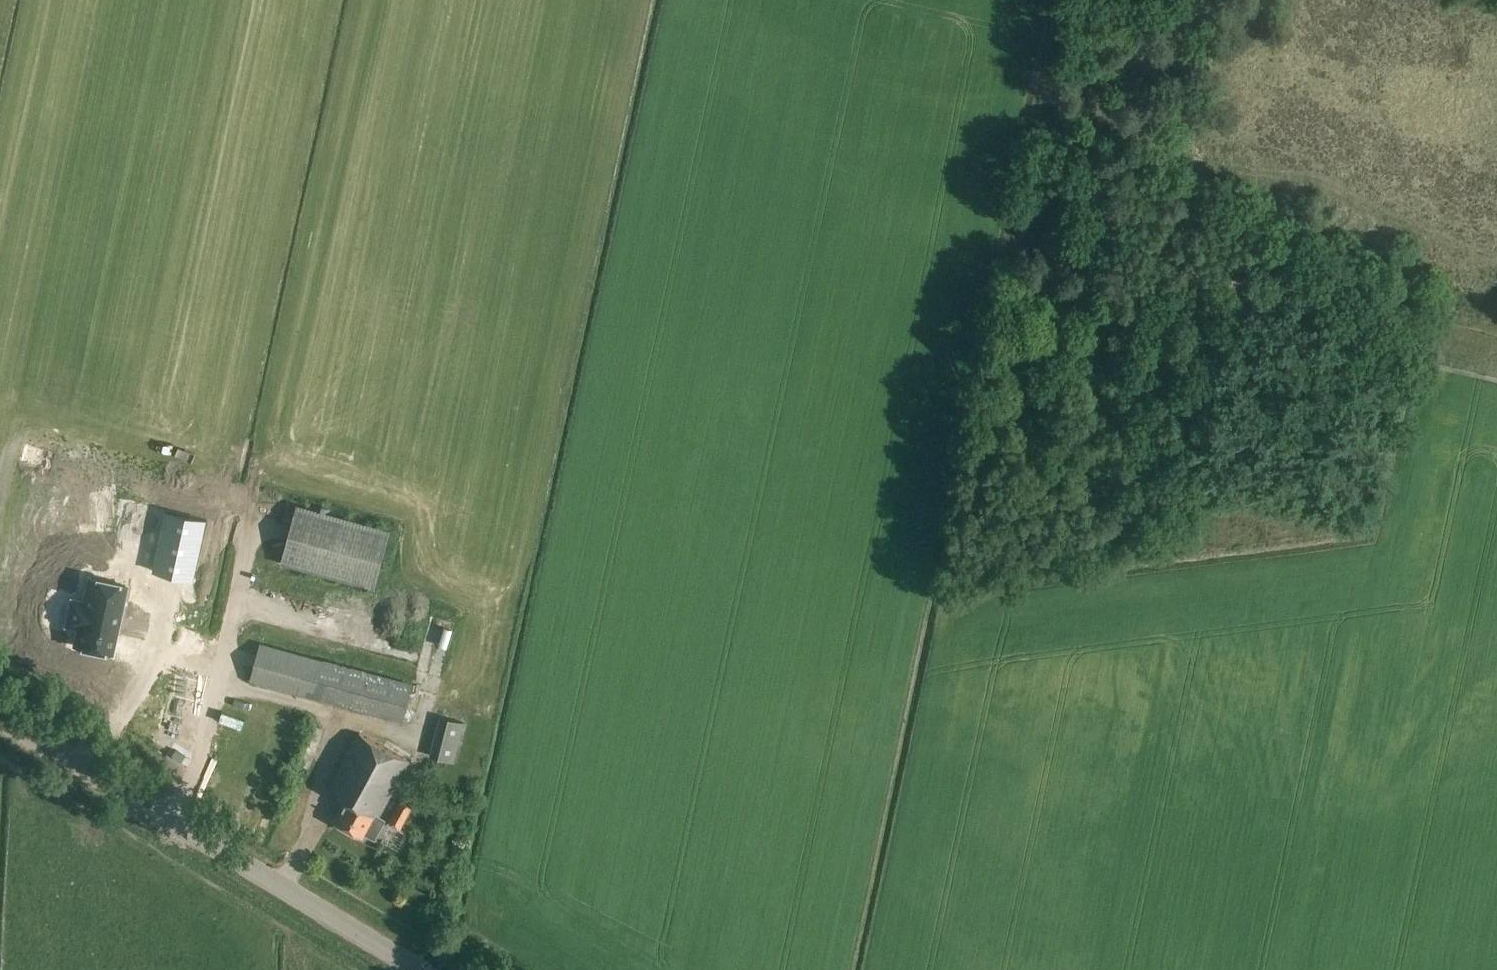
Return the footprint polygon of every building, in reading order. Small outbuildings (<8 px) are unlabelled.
[(375,589),(392,528),(297,502),(280,563),(375,589)] [(169,537),(156,596),(195,605),(208,546),(169,537)] [(114,676),(129,608),(92,600),(86,625),(74,622),(69,647),(81,650),(77,668),(114,676)] [(403,721),(413,682),(260,642),(250,681),(403,721)] [(454,762),(463,723),(440,718),(431,757),(454,762)] [(378,820),(409,763),(360,736),(329,793),(347,803),(335,824),(364,840),(376,818),(378,820)] [(400,829),(413,807),(400,799),(388,822),(400,829)]
